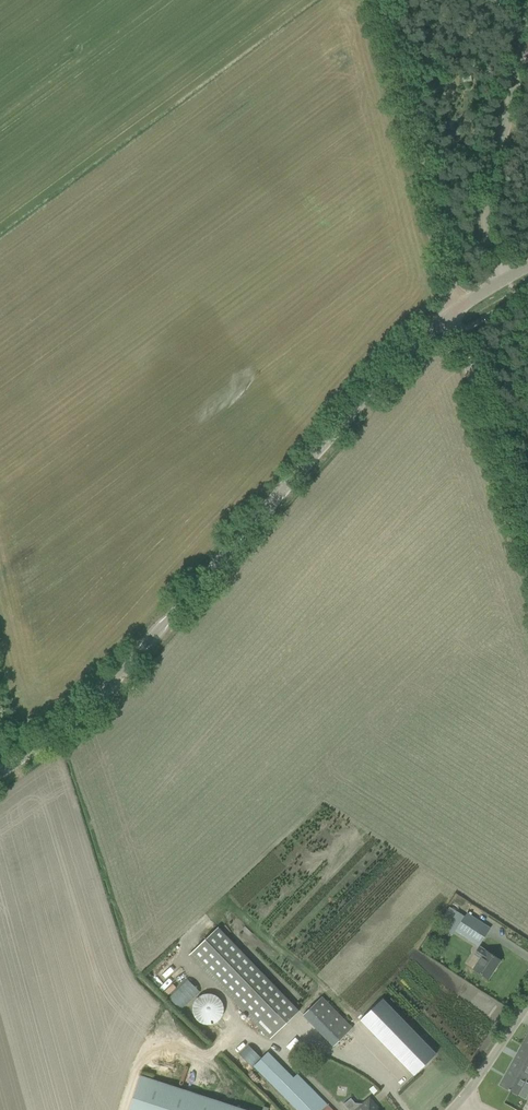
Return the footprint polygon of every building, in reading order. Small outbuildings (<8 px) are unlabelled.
[(457,925),(454,930),(478,946),(491,927),(466,911),(463,915),(449,906),(443,915),(457,925)] [(188,954),(270,1038),(299,1010),(218,926),(188,954)] [(478,958),(472,968),(488,978),(500,960),(479,946),(473,954),(478,958)] [(179,1009),(199,991),(188,979),(178,988),(172,982),(163,991),(179,1009)] [(188,1001),(199,1026),(225,1016),(214,990),(188,1001)] [(302,1014),(333,1046),(352,1027),(322,996),(302,1014)] [(382,999),(360,1020),(414,1075),(436,1053),(382,999)] [(499,1085),(517,1095),(519,1091),(527,1076),(527,1049),(521,1045),(499,1085)] [(296,1074),(279,1091),(298,1109),(332,1109),(296,1074)] [(140,1075),(129,1109),(246,1109),(140,1075)] [(344,1104),(349,1109),(379,1109),(368,1097),(360,1104),(356,1104),(351,1098),(344,1104)]
